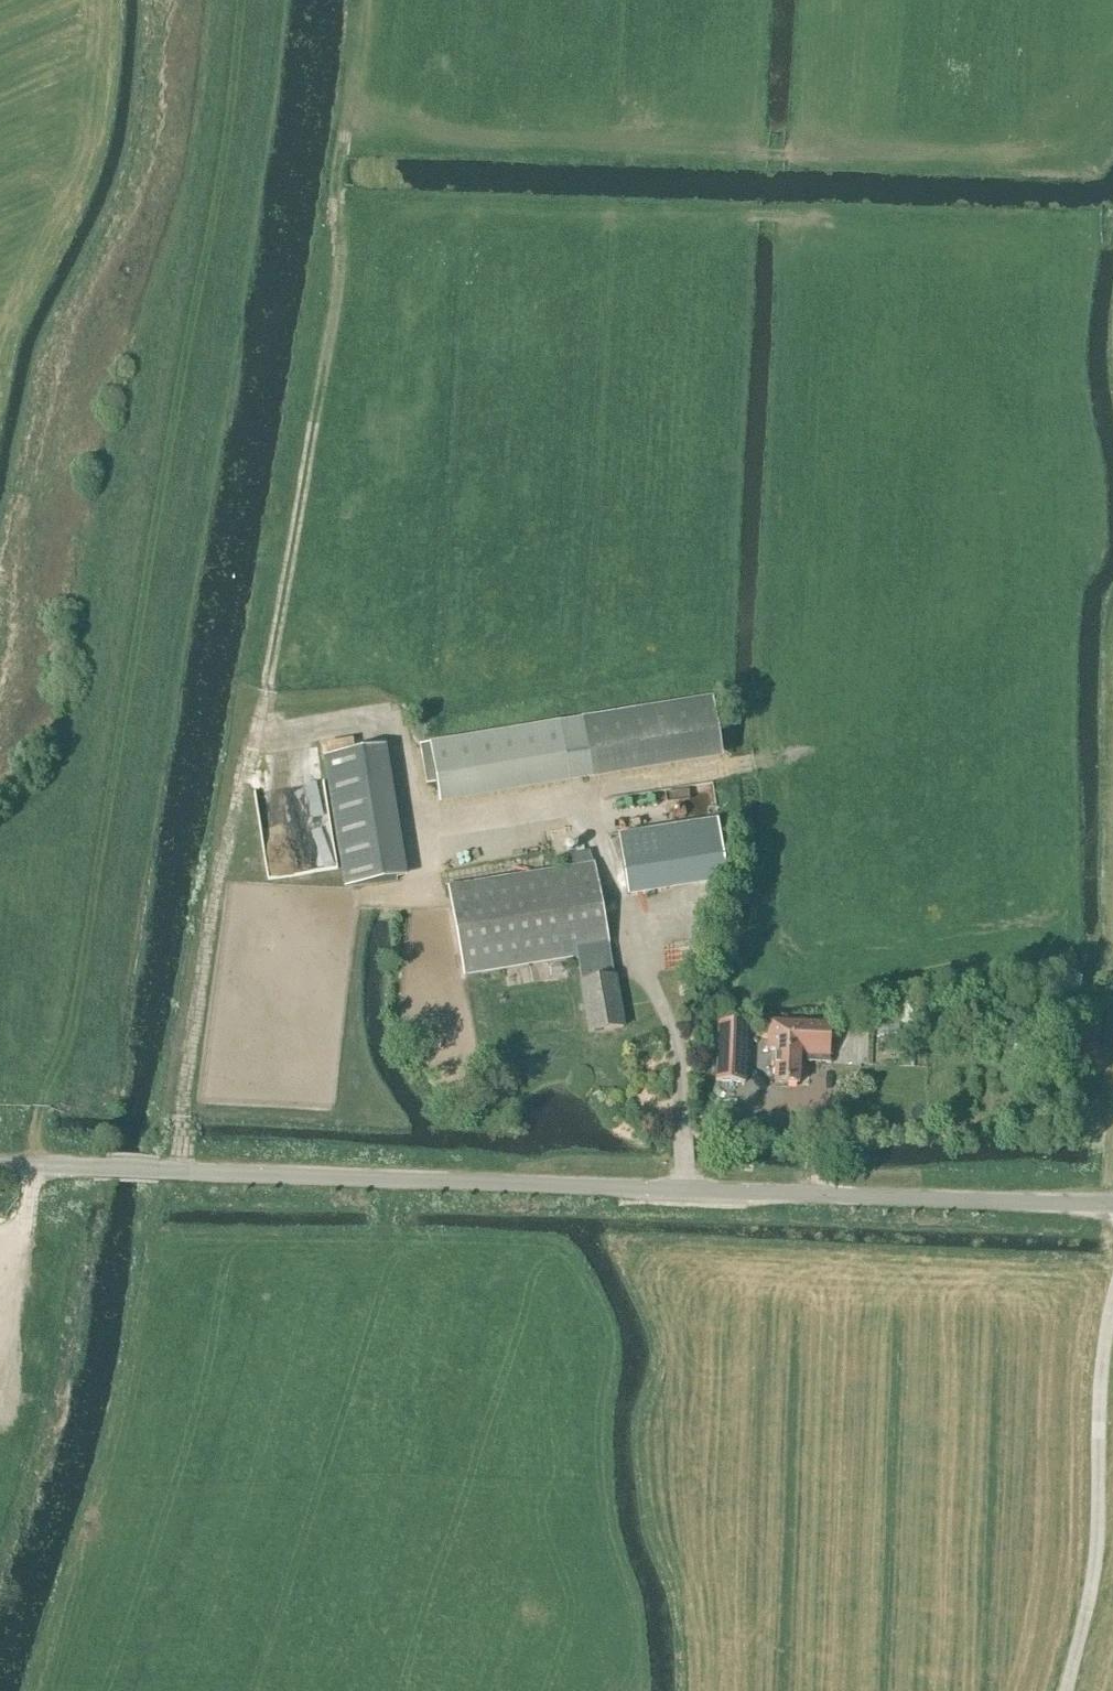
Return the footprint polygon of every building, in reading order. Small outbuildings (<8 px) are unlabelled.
[(585,718),(593,771),(721,750),(712,697),(585,718)] [(572,774),(563,722),(432,743),(440,796),(572,774)] [(397,881),(376,750),(324,758),(345,889),(397,881)] [(662,830),(610,839),(616,881),(671,875),(662,830)] [(595,863),(593,864),(589,852),(563,857),(565,868),(449,888),(464,975),(578,956),(583,984),(581,984),(590,1034),(623,1029),(615,979),(613,979),(608,951),(610,951),(595,863)] [(938,1013),(922,1015),(923,1028),(939,1027),(938,1013)] [(745,1025),(718,1024),(716,1084),(744,1084),(745,1025)] [(775,1052),(775,1084),(799,1085),(800,1052),(827,1053),(827,1055),(828,1055),(829,1025),(768,1024),(767,1052),(775,1052)] [(867,1051),(868,1028),(834,1027),(833,1050),(867,1051)]
